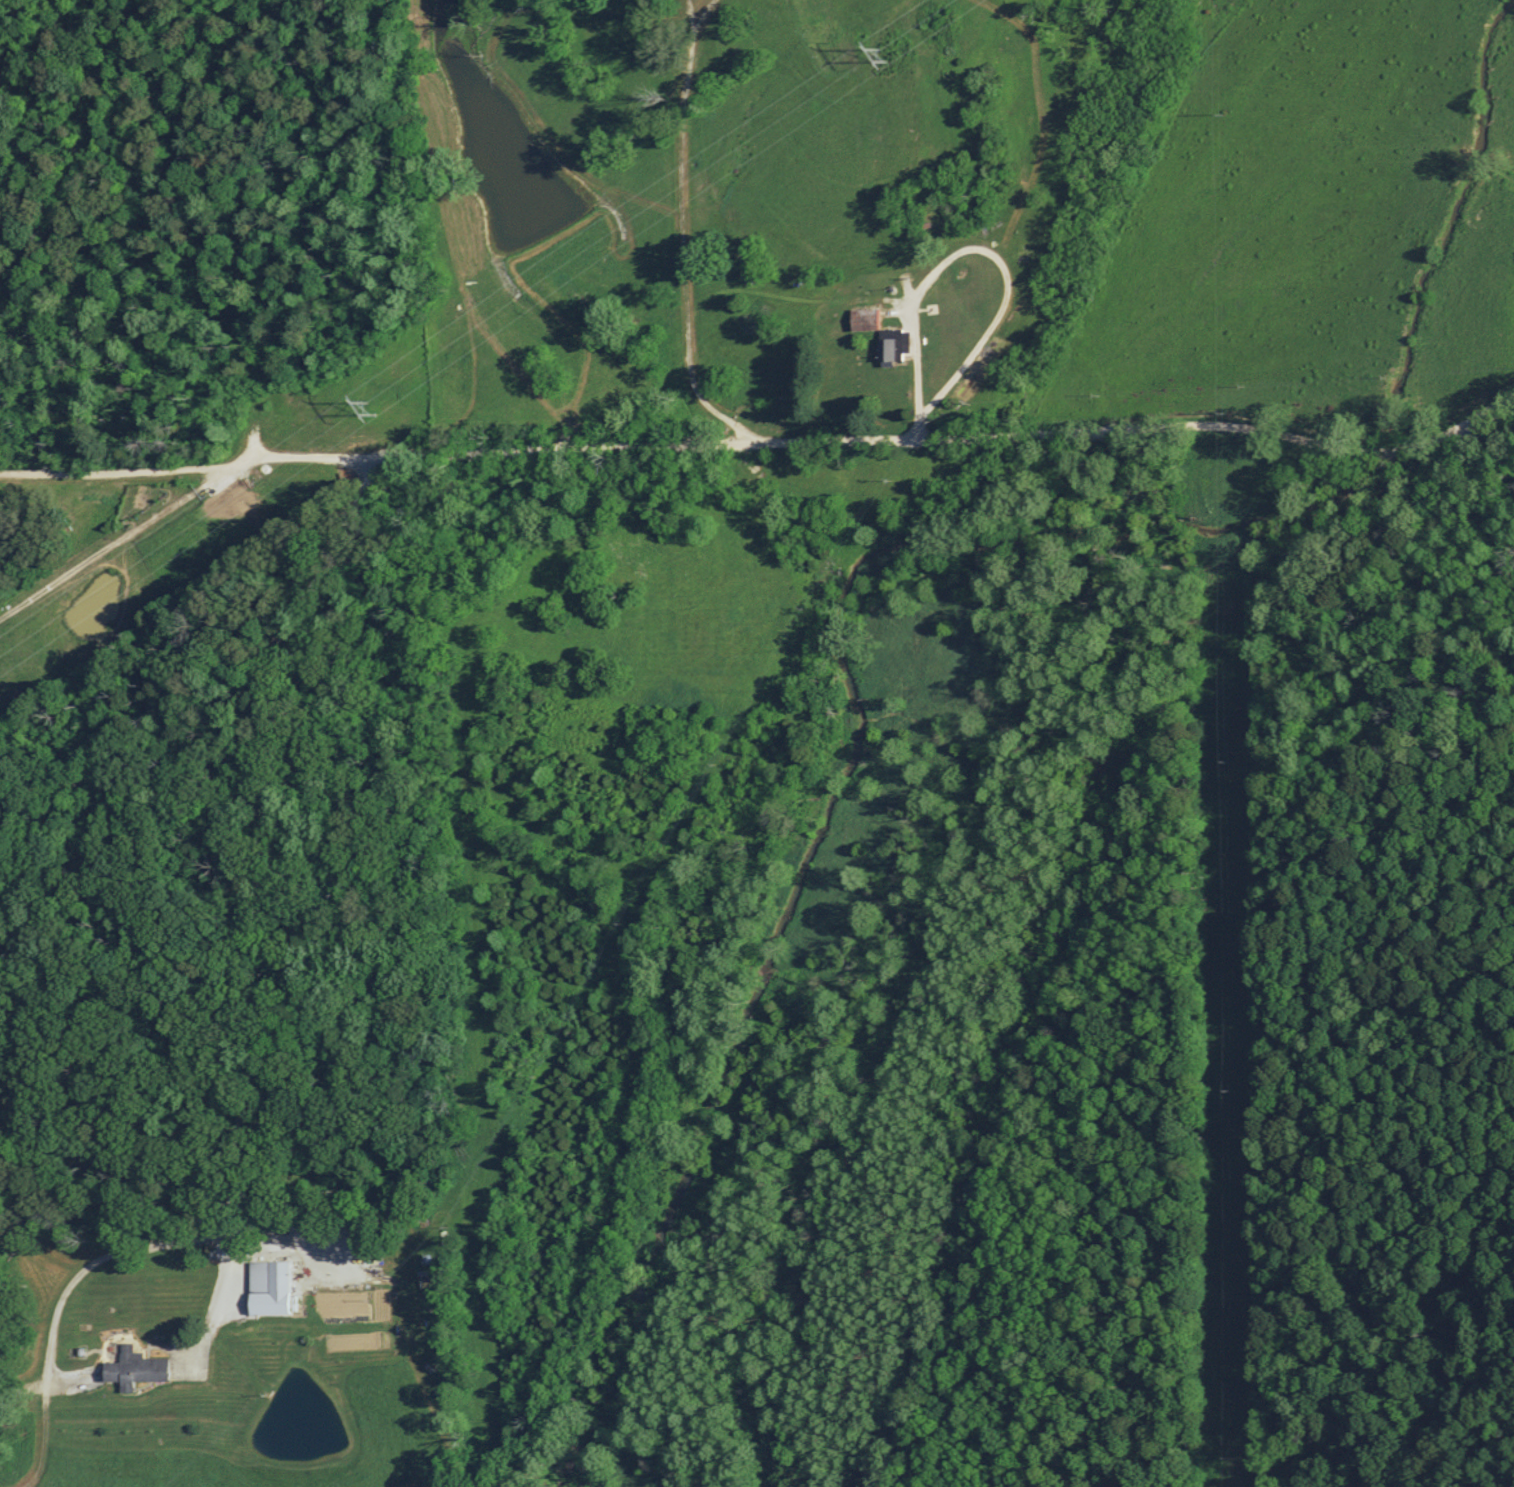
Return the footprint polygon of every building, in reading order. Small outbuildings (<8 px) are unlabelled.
[(906,328),(877,328),(877,308),(848,307),(848,330),(876,330),(876,360),(905,360),(906,328)] [(247,1313),(286,1314),(287,1261),(247,1261),(247,1313)] [(165,1356),(131,1356),(131,1343),(119,1343),(118,1363),(100,1363),(100,1381),(118,1381),(118,1392),(132,1393),(132,1381),(165,1382),(165,1356)]
